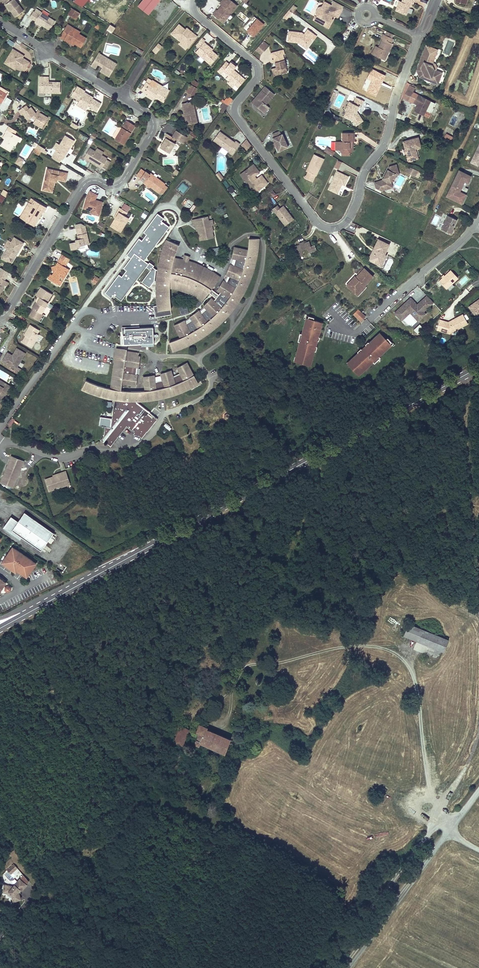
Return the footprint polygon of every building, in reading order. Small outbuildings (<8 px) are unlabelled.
[(15,0),(1,0),(5,5),(6,4),(10,10),(15,17),(23,11),(15,0)] [(138,6),(149,14),(160,0),(142,0),(138,6)] [(237,6),(230,0),(222,0),(220,3),(222,5),(224,6),(222,8),(219,9),(217,11),(216,10),(213,14),(221,20),(224,17),(226,19),(237,6)] [(414,0),(402,0),(401,2),(399,1),(397,7),(402,9),(401,13),(406,14),(409,6),(410,3),(412,3),(413,4),(414,0)] [(337,17),(341,11),(324,2),(322,6),(323,10),(320,14),(317,15),(314,20),(328,27),(332,19),(330,18),(332,15),(337,17)] [(80,13),(71,7),(67,13),(74,18),(76,15),(78,16),(80,13)] [(55,21),(41,12),(39,15),(33,11),(30,17),(36,21),(42,25),(49,30),(55,21)] [(79,34),(75,32),(77,30),(68,24),(60,37),(64,40),(66,38),(75,43),(81,47),(86,38),(79,34)] [(106,30),(111,33),(115,27),(110,24),(106,30)] [(188,47),(197,36),(191,31),(190,33),(185,29),(179,24),(171,33),(181,41),(187,47),(188,47)] [(310,39),(314,34),(308,29),(304,34),(301,32),(288,31),(287,41),(298,42),(298,41),(300,41),(305,45),(310,39)] [(388,52),(392,43),(391,43),(393,38),(389,37),(383,34),(381,38),(383,39),(379,47),(375,55),(383,59),(386,51),(388,52)] [(248,35),(241,43),(247,48),(254,40),(248,35)] [(306,48),(312,40),(310,39),(305,45),(300,41),(298,41),(298,42),(306,48)] [(265,47),(267,44),(263,41),(260,44),(258,46),(264,51),(266,47),(265,47)] [(212,51),(207,46),(208,45),(204,42),(195,52),(211,65),(218,56),(212,51)] [(158,51),(162,47),(158,43),(154,48),(158,51)] [(442,72),(434,70),(434,69),(431,65),(437,50),(426,46),(419,66),(424,79),(427,80),(431,81),(437,84),(442,72)] [(9,63),(16,51),(13,49),(4,63),(15,70),(16,67),(9,63)] [(283,55),(281,50),(271,53),(272,58),(274,57),(274,59),(276,67),(277,70),(275,72),(276,75),(287,72),(283,55)] [(23,58),(18,55),(20,53),(16,51),(9,63),(16,67),(17,66),(24,71),(30,62),(23,58)] [(117,64),(113,62),(111,63),(102,58),(102,55),(98,53),(91,65),(96,68),(98,65),(99,63),(103,66),(102,67),(100,71),(109,76),(117,64)] [(245,80),(233,70),(236,67),(230,62),(229,64),(226,61),(218,70),(221,73),(223,71),(229,75),(227,77),(238,87),(245,80)] [(60,93),(60,82),(52,82),(52,83),(49,83),(49,82),(49,77),(39,77),(39,88),(43,88),(43,92),(60,93)] [(163,101),(170,90),(158,84),(156,88),(150,84),(152,81),(148,78),(141,89),(148,93),(146,95),(153,99),(155,97),(163,101)] [(401,97),(409,101),(415,86),(407,83),(401,97)] [(195,96),(199,89),(198,88),(190,84),(186,92),(195,96)] [(92,99),(93,97),(84,92),(85,91),(77,86),(71,96),(79,100),(78,101),(87,107),(88,106),(97,111),(98,109),(94,106),(96,101),(92,99)] [(266,104),(274,94),(265,86),(257,97),(258,98),(253,103),(263,112),(268,106),(266,104)] [(228,105),(233,100),(228,96),(223,102),(228,105)] [(430,113),(435,103),(421,96),(417,105),(414,111),(423,115),(426,111),(430,113)] [(9,105),(12,100),(7,97),(4,102),(9,105)] [(356,111),(359,106),(357,105),(358,103),(362,105),(364,101),(356,97),(353,104),(349,102),(345,110),(346,111),(344,116),(352,120),(354,123),(359,120),(356,115),(355,115),(354,114),(355,112),(356,112),(356,111)] [(87,107),(78,101),(77,105),(86,110),(87,107)] [(197,123),(193,101),(182,103),(184,113),(185,119),(186,125),(197,123)] [(225,110),(228,105),(223,102),(220,107),(222,109),(220,112),(222,113),(225,110)] [(36,114),(31,107),(28,108),(26,105),(19,110),(21,114),(23,113),(28,120),(32,117),(35,119),(33,123),(42,128),(48,118),(39,113),(38,115),(36,114)] [(356,125),(363,121),(356,111),(356,112),(355,115),(356,115),(359,120),(354,123),(356,125)] [(127,138),(132,130),(129,128),(132,123),(126,120),(122,128),(120,132),(116,130),(113,136),(113,137),(115,138),(115,139),(124,144),(126,140),(125,139),(126,137),(127,138)] [(13,145),(19,137),(7,130),(2,137),(5,139),(1,146),(10,151),(13,145)] [(175,143),(173,142),(175,139),(183,143),(187,137),(176,130),(172,137),(167,133),(165,137),(166,138),(160,147),(169,153),(175,143)] [(235,142),(220,131),(213,140),(232,154),(240,144),(236,141),(235,142)] [(288,147),(282,134),(281,134),(279,131),(272,133),(274,137),(272,138),(278,151),(288,147)] [(351,147),(351,142),(353,142),(353,133),(342,133),(342,142),(339,142),(339,150),(341,152),(345,152),(347,150),(349,153),(353,150),(353,148),(351,147)] [(63,160),(74,140),(73,139),(66,135),(60,145),(57,150),(52,158),(59,162),(61,159),(63,160)] [(415,148),(421,146),(418,137),(402,141),(405,149),(405,150),(406,154),(408,162),(415,160),(414,156),(415,152),(414,150),(415,148)] [(240,144),(246,150),(251,145),(246,139),(240,144)] [(474,156),(471,163),(478,166),(478,163),(478,145),(474,156)] [(107,158),(101,155),(95,151),(89,148),(84,158),(101,168),(102,167),(107,159),(107,158)] [(316,176),(324,159),(314,154),(310,163),(311,163),(310,165),(309,166),(307,169),(308,172),(306,175),(305,176),(304,178),(312,182),(315,175),(316,176)] [(15,163),(21,166),(24,159),(18,156),(15,163)] [(105,169),(110,161),(107,159),(102,167),(105,169)] [(254,176),(259,172),(253,164),(240,174),(255,193),(268,183),(262,175),(257,179),(254,181),(252,178),(254,176)] [(391,182),(392,178),(395,174),(398,172),(396,164),(389,167),(382,180),(374,182),(376,188),(381,191),(385,190),(384,187),(389,185),(391,182)] [(408,166),(405,172),(415,177),(418,171),(408,166)] [(52,192),(54,181),(55,179),(57,180),(57,179),(65,181),(67,173),(47,168),(43,187),(48,188),(47,191),(52,192)] [(165,184),(150,173),(149,174),(145,171),(145,172),(141,169),(136,175),(140,178),(144,182),(145,181),(152,186),(151,187),(159,192),(165,184)] [(344,185),(348,177),(337,171),(329,190),(337,193),(341,186),(340,185),(340,183),(342,184),(344,185)] [(460,205),(473,179),(458,172),(446,197),(460,205)] [(182,181),(176,188),(183,195),(189,188),(182,181)] [(393,187),(391,182),(389,185),(384,187),(385,190),(393,187)] [(162,194),(168,187),(165,184),(159,192),(162,194)] [(99,215),(103,202),(98,200),(98,202),(95,201),(95,200),(91,199),(92,197),(87,196),(84,205),(87,209),(91,210),(90,213),(99,215)] [(40,215),(42,211),(44,212),(46,207),(32,198),(29,203),(32,205),(23,219),(34,226),(39,217),(38,217),(39,215),(40,215)] [(23,219),(32,205),(29,203),(20,218),(23,219)] [(294,219),(289,213),(288,213),(287,212),(288,211),(283,205),(279,208),(274,212),(285,225),(294,219)] [(120,232),(129,218),(125,216),(127,212),(120,208),(117,211),(119,212),(115,218),(110,226),(120,232)] [(119,275),(104,293),(111,298),(112,295),(121,301),(145,268),(149,271),(142,283),(149,288),(154,281),(157,282),(157,272),(152,269),(154,266),(149,262),(148,264),(144,262),(169,227),(162,222),(164,219),(156,214),(143,233),(145,236),(142,241),(139,239),(126,255),(130,259),(124,269),(126,271),(122,277),(119,275)] [(212,225),(210,225),(208,220),(208,216),(192,220),(193,224),(195,223),(197,223),(199,230),(198,230),(200,240),(213,237),(212,231),(213,231),(212,225)] [(451,236),(453,231),(452,230),(456,222),(447,217),(441,231),(451,236)] [(89,244),(85,226),(76,228),(79,239),(77,241),(76,241),(70,243),(71,250),(79,248),(80,246),(84,245),(89,244)] [(14,254),(19,246),(21,248),(23,243),(14,237),(11,242),(7,249),(1,258),(11,264),(16,255),(14,254)] [(211,289),(220,277),(208,269),(188,260),(183,259),(174,257),(179,245),(166,239),(160,258),(157,272),(157,282),(156,295),(157,305),(162,305),(163,310),(171,309),(170,287),(188,293),(202,301),(209,292),(216,298),(214,300),(211,298),(203,306),(206,308),(201,313),(198,310),(189,317),(192,320),(186,323),(184,320),(174,325),(180,338),(169,342),(172,352),(192,343),(208,333),(221,322),(230,312),(240,300),(248,285),(254,269),(258,248),(259,238),(249,238),(248,250),(234,247),(232,258),(235,259),(233,265),(230,264),(226,274),(230,276),(226,282),(223,280),(217,290),(220,292),(218,294),(211,289)] [(384,254),(389,244),(378,239),(373,249),(375,250),(370,260),(381,266),(386,255),(384,254)] [(312,251),(311,246),(309,242),(304,243),(300,245),(294,247),(297,256),(312,251)] [(60,287),(70,270),(65,268),(67,264),(60,260),(55,267),(57,268),(54,273),(52,276),(50,275),(48,280),(60,287)] [(365,285),(373,276),(364,268),(357,275),(358,276),(357,278),(356,277),(355,276),(346,285),(355,293),(363,284),(365,285)] [(458,278),(451,270),(439,281),(446,289),(458,278)] [(5,285),(6,286),(8,282),(0,277),(0,293),(5,285)] [(357,295),(366,286),(365,285),(363,284),(355,293),(357,295)] [(41,314),(48,302),(47,302),(52,294),(41,287),(36,295),(38,296),(39,297),(37,299),(38,300),(37,302),(36,301),(32,308),(33,309),(29,315),(36,319),(40,313),(41,314)] [(416,315),(416,318),(418,321),(425,314),(423,311),(433,302),(427,295),(417,305),(412,300),(409,303),(405,303),(395,313),(401,320),(410,312),(411,311),(416,315)] [(477,307),(474,303),(469,307),(476,316),(478,315),(473,310),(477,307)] [(365,316),(358,310),(354,315),(361,321),(365,316)] [(463,314),(449,322),(441,320),(438,331),(451,334),(468,324),(463,314)] [(310,366),(322,323),(305,318),(293,361),(310,366)] [(413,329),(417,333),(423,327),(418,323),(413,329)] [(31,347),(39,334),(37,333),(39,330),(30,324),(28,328),(29,329),(25,336),(22,342),(31,347)] [(152,329),(124,330),(122,346),(152,344),(152,329)] [(391,345),(379,332),(347,363),(358,375),(391,345)] [(15,369),(25,353),(17,348),(12,355),(11,357),(9,356),(10,354),(8,353),(2,361),(7,364),(8,362),(12,364),(11,366),(15,369)] [(150,412),(156,405),(143,403),(141,405),(136,401),(154,400),(174,395),(190,388),(198,384),(187,362),(177,368),(180,373),(173,376),(171,370),(160,374),(162,380),(155,382),(154,375),(143,377),(145,391),(131,391),(129,393),(125,393),(124,391),(124,390),(121,390),(122,384),(136,386),(137,375),(136,374),(137,367),(138,367),(140,356),(126,354),(127,350),(116,348),(110,388),(96,384),(86,380),(82,389),(95,395),(114,400),(110,427),(105,426),(104,435),(100,440),(104,443),(105,442),(111,446),(127,426),(134,432),(133,434),(138,436),(139,436),(142,438),(147,431),(147,432),(158,419),(150,412)] [(10,386),(0,380),(0,400),(1,401),(10,386)] [(13,487),(20,470),(16,468),(19,459),(11,456),(0,482),(13,487)] [(70,484),(66,471),(61,472),(62,475),(54,477),(53,476),(45,479),(49,491),(70,484)] [(54,533),(24,512),(16,523),(14,522),(7,529),(17,536),(18,534),(21,536),(41,551),(54,533)] [(7,529),(14,522),(12,520),(6,528),(7,529)] [(29,574),(39,561),(16,544),(5,560),(15,567),(16,565),(29,574)] [(417,640),(421,630),(408,624),(404,635),(417,640)] [(442,650),(447,640),(421,630),(417,640),(442,650)] [(225,752),(230,739),(205,729),(205,727),(200,725),(198,730),(200,731),(195,743),(198,744),(200,742),(225,752)] [(182,745),(188,729),(180,726),(174,741),(182,745)] [(201,785),(204,779),(198,777),(195,783),(201,785)] [(11,873),(17,868),(14,864),(8,870),(11,873)] [(21,890),(25,884),(26,884),(20,878),(12,886),(11,886),(4,884),(3,892),(7,893),(9,891),(13,895),(12,897),(13,901),(21,899),(18,892),(20,891),(21,890)]
